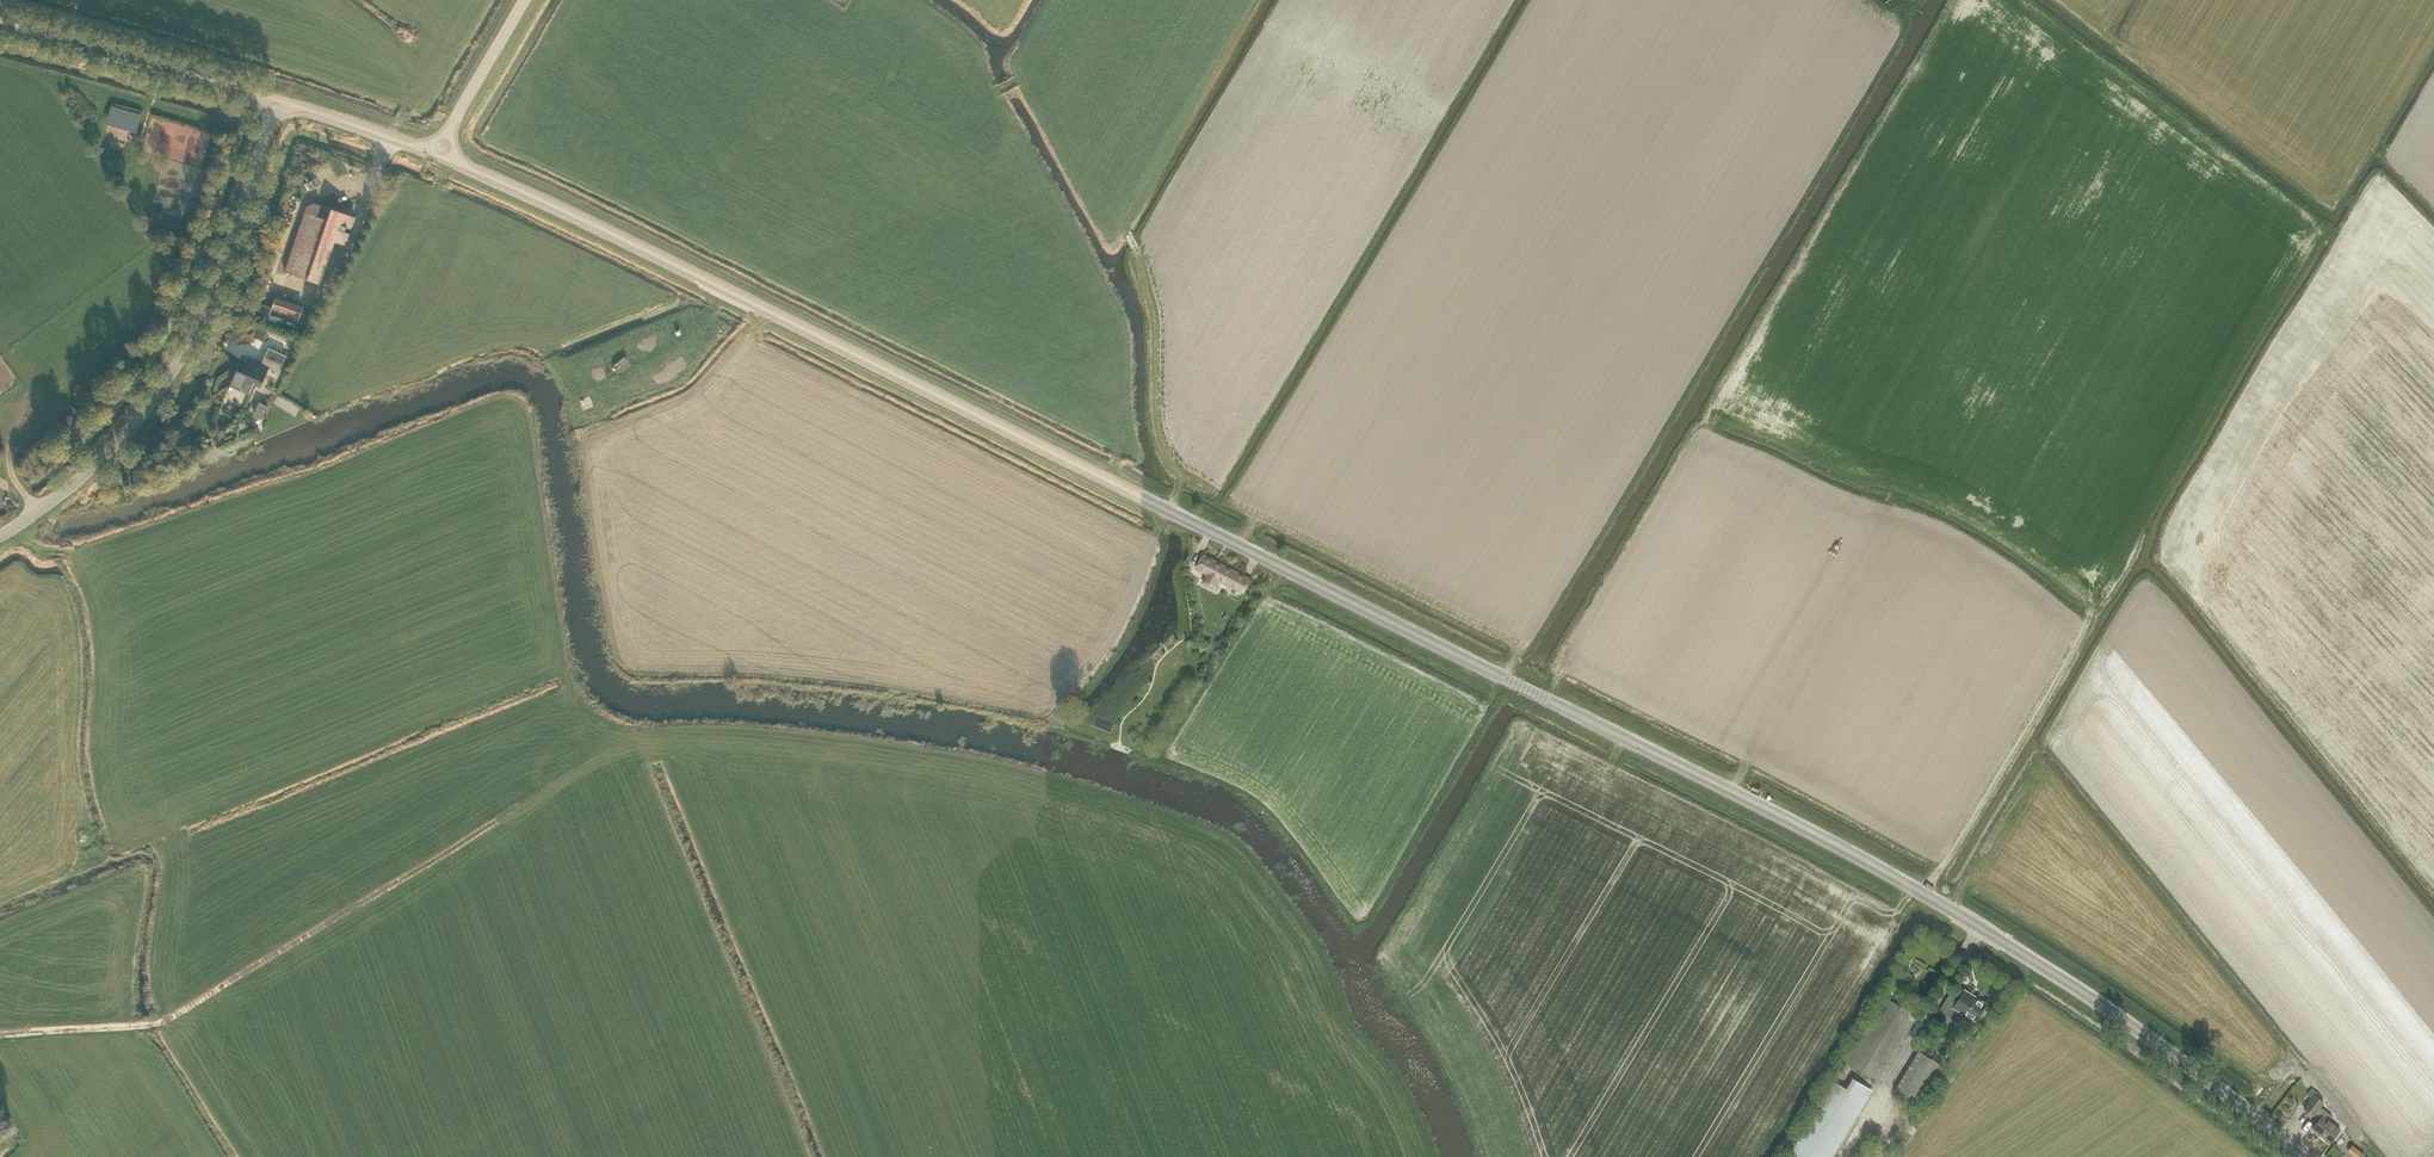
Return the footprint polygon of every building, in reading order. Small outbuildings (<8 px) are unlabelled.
[(112,124),(115,126),(121,127),(124,124),(137,128),(140,115),(112,107),(108,120),(112,124)] [(305,212),(284,272),(320,284),(335,241),(346,245),(355,217),(331,209),(327,220),(316,216),(320,205),(314,203),(307,206),(305,212)] [(297,323),(302,308),(275,299),(272,307),(270,313),(297,323)] [(257,303),(251,301),(245,318),(251,320),(266,325),(270,313),(272,307),(258,302),(257,303)] [(262,340),(268,326),(260,324),(255,337),(262,340)] [(247,358),(241,372),(236,370),(230,385),(251,394),(256,384),(260,386),(269,368),(278,372),(286,356),(268,348),(261,364),(247,358)] [(267,409),(257,405),(254,412),(264,416),(267,409)] [(1217,589),(1221,580),(1244,592),(1251,579),(1204,554),(1197,567),(1207,572),(1202,582),(1217,589)] [(1907,970),(1903,979),(1914,984),(1918,975),(1907,970)] [(1958,1000),(1950,994),(1938,1014),(1948,1020),(1947,1019),(1955,1007),(1976,1020),(1986,1003),(1964,990),(1958,1000)] [(1846,1061),(1878,1081),(1917,1016),(1885,996),(1846,1061)] [(1895,1091),(1920,1106),(1944,1065),(1920,1050),(1895,1091)] [(1788,1156),(1832,1156),(1872,1091),(1852,1079),(1847,1088),(1834,1080),(1788,1156)] [(2330,1142),(2340,1129),(2329,1120),(2332,1116),(2320,1106),(2323,1102),(2314,1095),(2304,1108),(2313,1115),(2314,1114),(2320,1119),(2313,1128),(2319,1132),(2319,1133),(2330,1142)] [(2349,1154),(2355,1156),(2366,1156),(2368,1153),(2353,1146),(2349,1154)]
